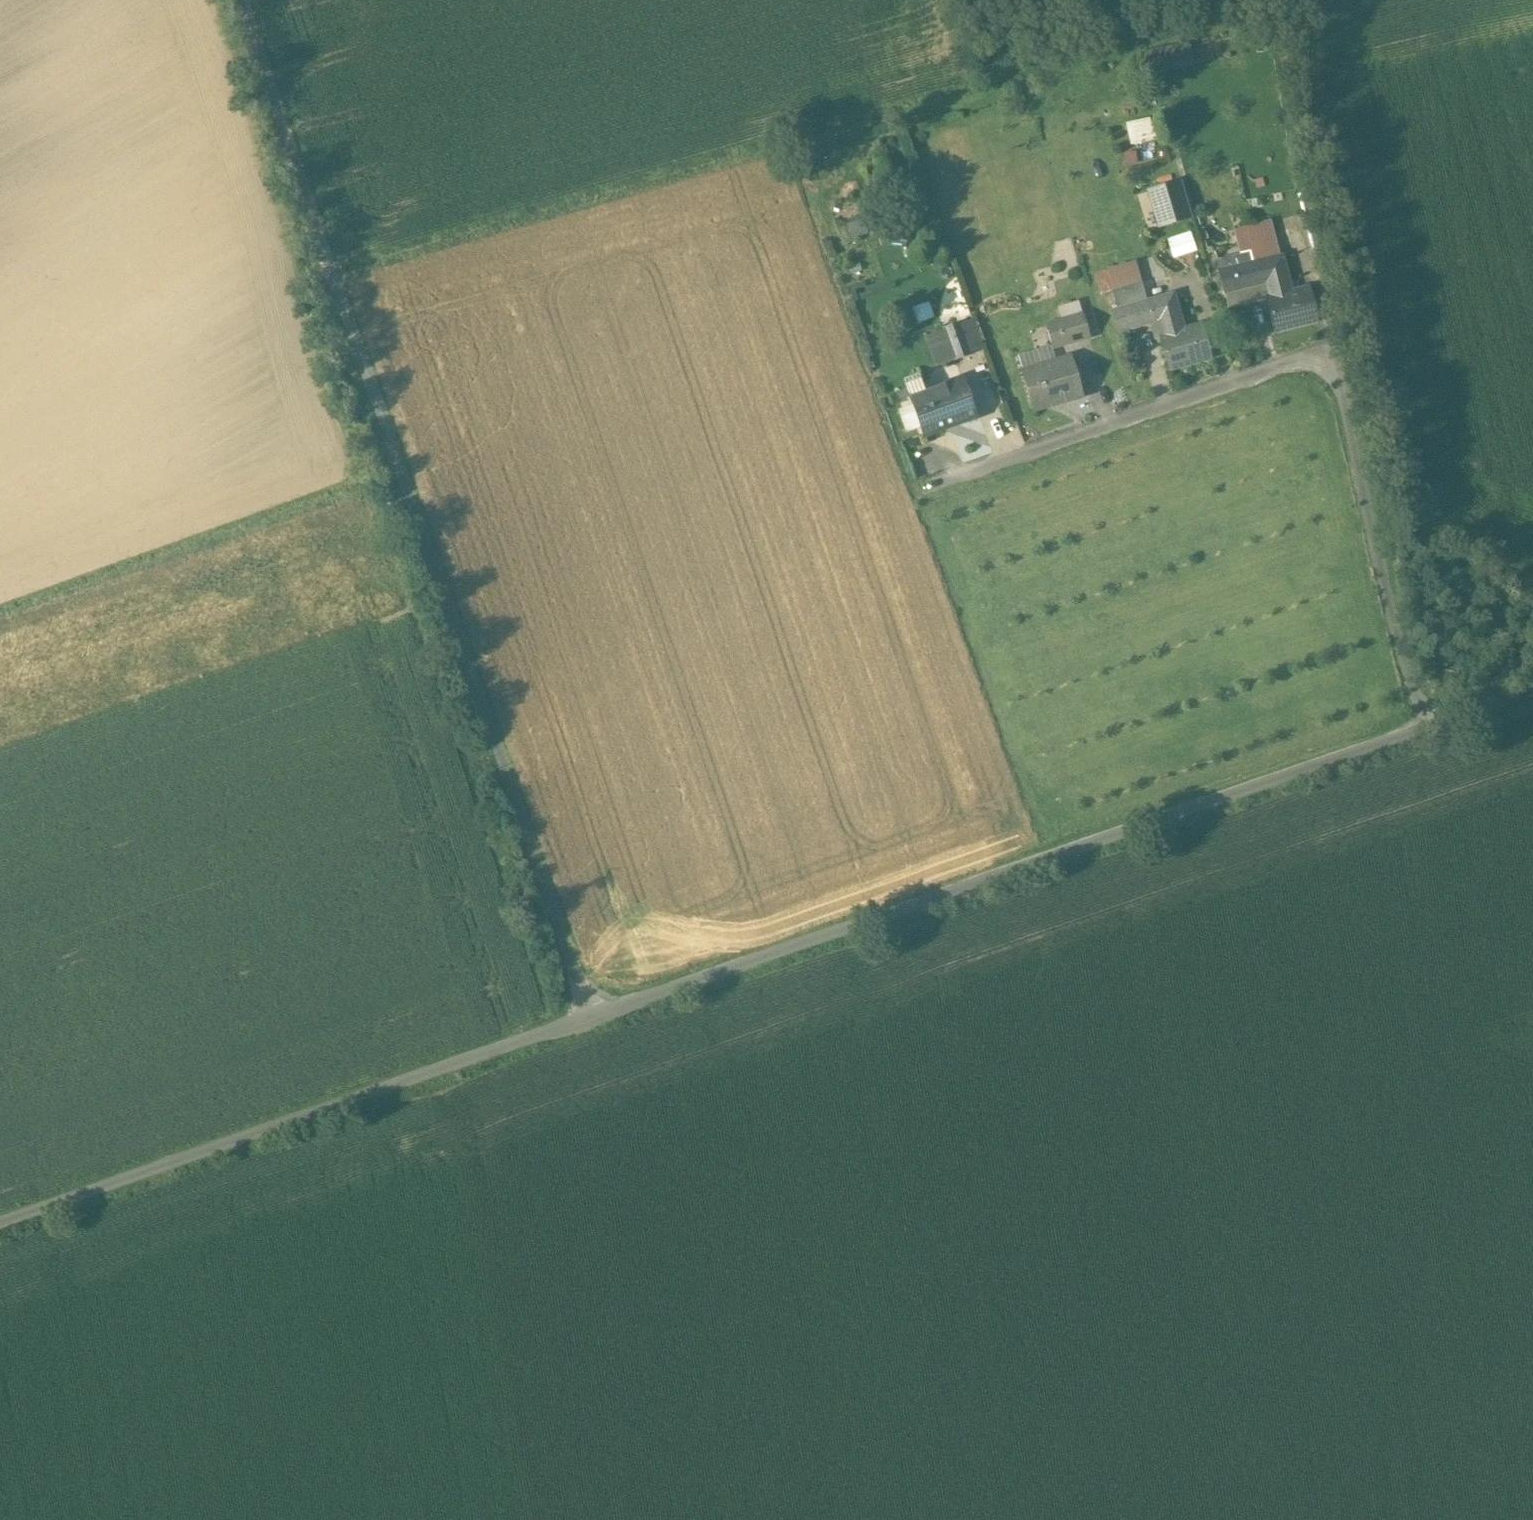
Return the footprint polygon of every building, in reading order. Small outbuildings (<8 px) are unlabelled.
[(1128,122),(1133,145),(1158,139),(1153,117),(1128,122)] [(1180,183),(1150,192),(1160,227),(1191,218),(1180,183)] [(1271,221),(1245,228),(1252,253),(1252,254),(1261,251),(1264,262),(1280,258),(1271,221)] [(1245,228),(1233,231),(1240,256),(1252,253),(1245,228)] [(1170,238),(1176,257),(1200,250),(1194,231),(1170,238)] [(1240,256),(1217,261),(1219,273),(1264,262),(1261,251),(1252,254),(1252,253),(1240,256)] [(1264,262),(1219,273),(1224,292),(1225,293),(1268,282),(1271,298),(1290,294),(1281,257),(1280,258),(1264,262)] [(1268,282),(1225,293),(1229,310),(1267,300),(1271,298),(1268,282)] [(1142,284),(1113,292),(1118,311),(1147,303),(1142,284)] [(1271,298),(1267,300),(1275,333),(1317,322),(1309,289),(1290,294),(1271,298)] [(1118,311),(1112,313),(1118,333),(1152,323),(1155,332),(1163,330),(1164,337),(1184,331),(1174,296),(1147,303),(1118,311)] [(1079,303),(1061,308),(1065,322),(1083,317),(1079,303)] [(1065,322),(1047,327),(1053,347),(1090,337),(1083,317),(1065,322)] [(983,349),(973,321),(961,325),(971,353),(983,349)] [(961,324),(944,329),(956,361),(972,355),(971,353),(961,325),(961,324)] [(1164,337),(1157,339),(1157,340),(1160,339),(1169,370),(1211,358),(1202,326),(1184,331),(1164,337)] [(1072,358),(1049,365),(1049,368),(1024,375),(1024,372),(1022,373),(1033,410),(1083,396),(1072,358)] [(963,379),(936,389),(937,391),(926,395),(925,393),(911,398),(925,437),(977,417),(963,379)] [(955,429),(966,461),(993,452),(982,420),(955,429)]
